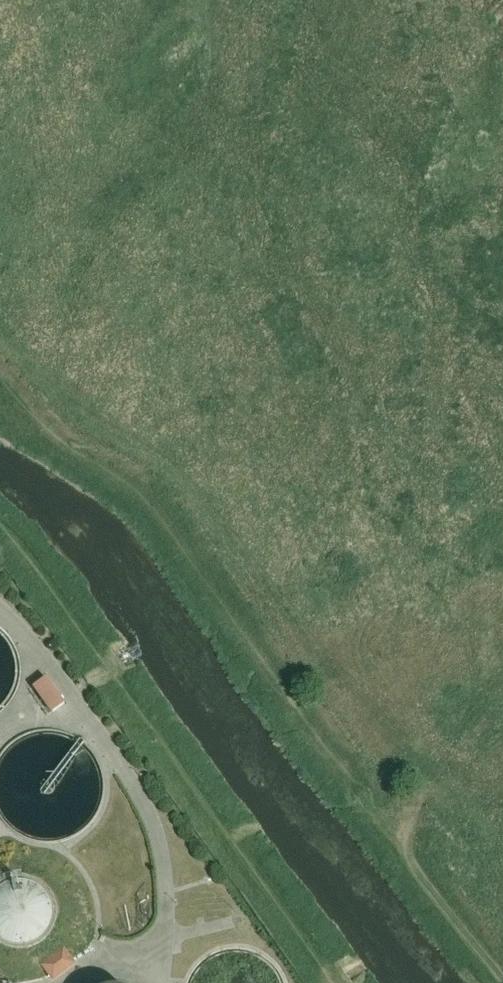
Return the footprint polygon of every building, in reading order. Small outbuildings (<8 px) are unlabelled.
[(41,676),(26,688),(47,713),(62,701),(41,676)] [(42,890),(33,885),(22,883),(12,884),(2,889),(0,891),(0,941),(6,946),(17,949),(28,949),(39,945),(47,937),(53,928),(55,918),(54,907),(49,898),(42,890)] [(79,965),(64,948),(42,967),(56,982),(58,982),(79,965)]
